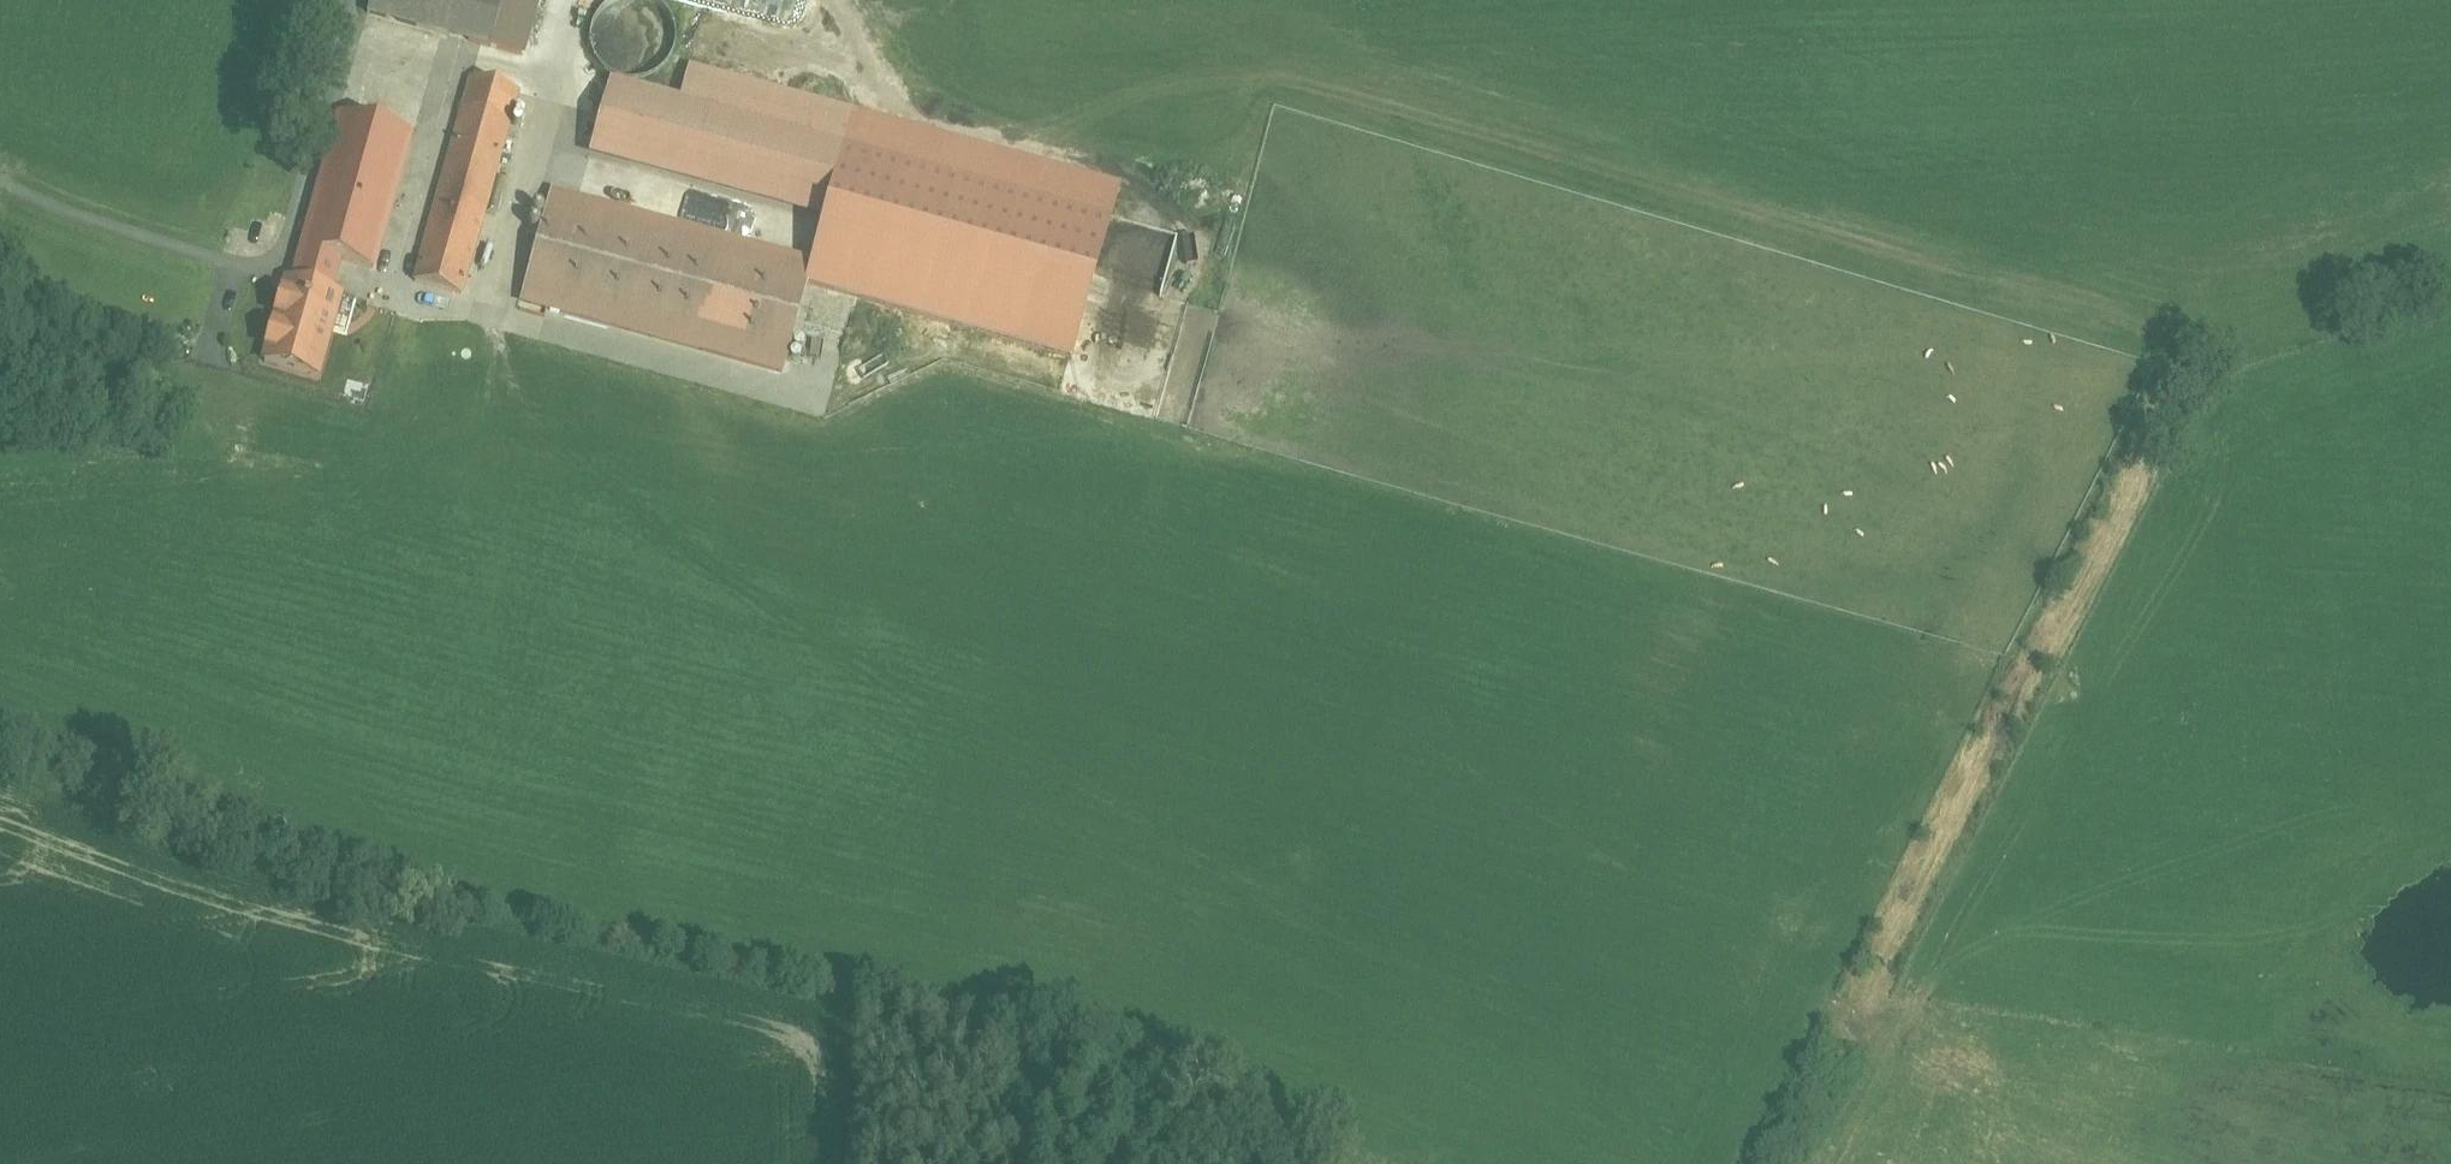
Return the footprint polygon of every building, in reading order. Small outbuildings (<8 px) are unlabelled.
[(371,18),(527,63),(546,0),(376,0),(371,18)] [(616,86),(595,161),(833,227),(863,120),(695,73),(686,105),(616,86)] [(416,278),(462,289),(527,91),(477,77),(416,278)] [(292,282),(330,293),(339,261),(384,273),(417,140),(335,116),(292,282)] [(530,307),(796,379),(806,341),(845,351),(863,284),(821,273),(822,268),(560,197),(530,307)] [(340,296),(330,293),(292,282),(287,281),(264,362),(318,377),(340,296)]
